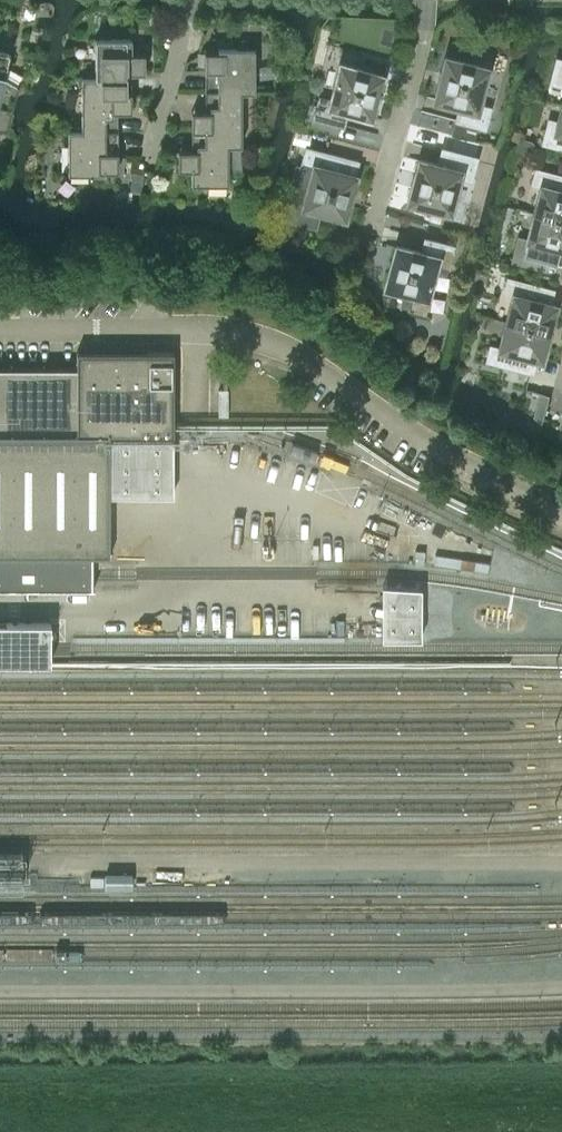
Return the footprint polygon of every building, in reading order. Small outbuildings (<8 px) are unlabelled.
[(145,71),(145,53),(145,52),(131,52),(131,37),(95,37),(95,76),(129,76),(129,71),(145,71)] [(254,91),(254,48),(218,48),(218,51),(204,50),(204,70),(207,70),(207,91),(241,91),(254,91)] [(12,108),(18,85),(17,84),(3,76),(10,51),(0,49),(0,105),(12,108)] [(490,106),(479,103),(488,67),(445,56),(434,99),(459,105),(455,119),(485,127),(490,106)] [(556,57),(550,82),(561,85),(561,59),(556,57)] [(330,99),(319,96),(313,116),(343,124),(347,110),(371,117),(383,74),(340,63),(330,99)] [(131,110),(131,97),(131,90),(129,90),(129,76),(95,76),(81,76),(81,129),(115,129),(115,110),(131,110)] [(241,139),(241,91),(207,91),(207,110),(191,110),(191,129),(194,129),(194,141),(241,139)] [(561,103),(557,120),(548,118),(542,142),(561,147),(561,103)] [(0,105),(0,132),(5,132),(6,132),(12,108),(0,105)] [(454,122),(451,133),(474,139),(477,128),(454,122)] [(118,169),(118,150),(115,150),(115,129),(81,129),(68,129),(68,172),(104,172),(105,169),(118,169)] [(241,168),(241,144),(241,139),(194,141),(194,149),(178,149),(178,168),(191,168),(191,183),(228,183),(228,168),(241,168)] [(296,166),(282,217),(316,226),(320,211),(345,217),(356,174),(354,174),(355,171),(358,160),(306,146),(300,167),(296,166)] [(460,176),(471,179),(477,156),(441,147),(437,162),(418,158),(407,200),(450,212),(460,176)] [(532,183),(541,185),(534,212),(561,219),(561,175),(556,173),(536,168),(532,183)] [(133,171),(130,190),(140,192),(143,173),(133,171)] [(511,261),(544,270),(547,259),(560,263),(561,255),(561,219),(534,212),(527,238),(518,236),(518,237),(511,261)] [(437,262),(448,265),(453,244),(424,236),(420,250),(396,243),(384,286),(427,298),(437,262)] [(513,294),(506,320),(549,332),(556,304),(550,302),(553,289),(508,276),(504,292),(513,294)] [(549,332),(506,320),(499,347),(490,344),(486,359),(532,371),(536,358),(542,359),(549,332)] [(74,365),(0,365),(0,592),(92,592),(92,573),(92,554),(107,554),(107,557),(109,557),(109,435),(173,435),(173,351),(77,351),(77,364),(74,364),(74,365)] [(423,635),(423,582),(383,583),(383,636),(423,635)] [(51,621),(0,622),(0,663),(51,663),(51,648),(51,621)] [(21,884),(21,854),(21,852),(0,852),(0,884),(21,884)] [(104,886),(132,886),(132,874),(104,874),(104,886)]
